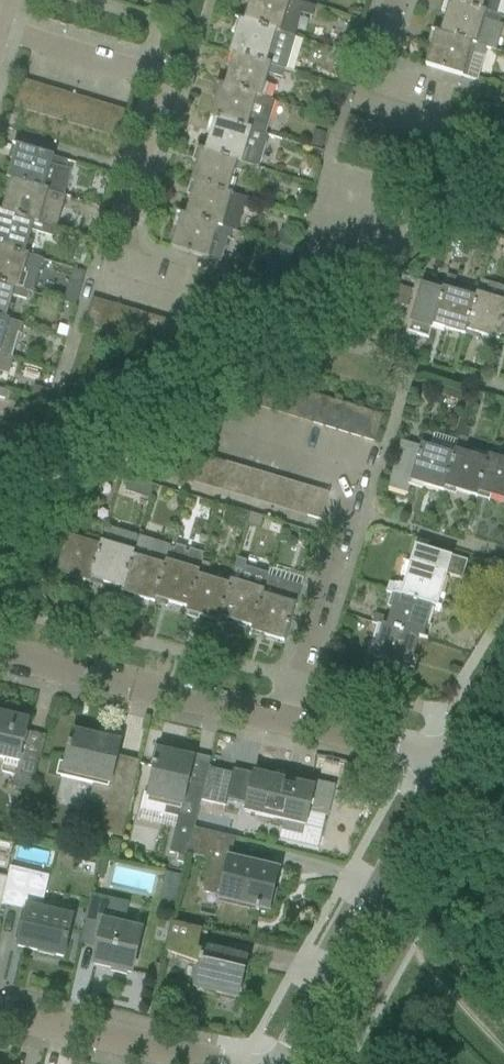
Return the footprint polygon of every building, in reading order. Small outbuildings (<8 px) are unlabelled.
[(286,0),(251,0),(250,3),(245,1),(245,2),(249,4),(245,20),(244,20),(243,23),(235,20),(234,21),(239,23),(293,37),(295,38),(301,15),(312,18),(315,8),(286,0)] [(440,31),(439,34),(475,44),(485,48),(490,49),(497,26),(500,17),(495,15),(444,0),(444,1),(449,3),(445,14),(441,13),(440,14),(445,15),(441,31),(440,31)] [(444,0),(495,15),(500,0),(445,0),(444,0)] [(284,70),(293,37),(239,23),(236,34),(231,33),(231,34),(236,35),(231,51),(230,51),(229,55),(234,56),(284,70)] [(475,44),(439,34),(430,31),(430,32),(435,34),(432,45),(427,43),(426,44),(432,46),(427,62),(426,62),(425,66),(475,81),(485,48),(475,44)] [(343,37),(340,49),(350,52),(353,40),(343,37)] [(339,52),(334,67),(346,70),(350,56),(339,52)] [(214,87),(220,88),(260,99),(266,75),(281,80),(284,70),(234,56),(230,68),(225,67),(225,68),(230,69),(225,85),(224,85),(223,88),(215,85),(214,87)] [(14,108),(27,112),(35,84),(22,81),(14,108)] [(27,112),(40,115),(48,88),(35,84),(27,112)] [(40,115),(52,119),(60,92),(48,88),(40,115)] [(210,116),(209,120),(265,136),(274,103),(260,99),(220,88),(216,100),(211,98),(211,99),(216,101),(211,116),(210,116)] [(52,119),(65,123),(73,96),(60,92),(52,119)] [(65,123),(78,127),(86,100),(73,96),(65,123)] [(78,127),(91,131),(99,104),(86,100),(78,127)] [(91,131),(103,135),(112,108),(99,104),(91,131)] [(112,108),(103,135),(116,139),(124,111),(112,108)] [(195,152),(200,153),(250,167),(259,170),(268,137),(265,136),(209,120),(209,121),(214,122),(211,133),(206,132),(205,133),(210,134),(206,151),(204,150),(204,153),(195,151),(195,152)] [(314,131),(310,146),(322,149),(326,134),(314,131)] [(8,176),(7,178),(62,194),(65,195),(72,171),(69,170),(65,169),(68,160),(12,144),(12,145),(17,146),(13,159),(9,158),(13,160),(8,176)] [(190,184),(195,186),(226,194),(233,172),(248,176),(250,167),(200,153),(197,165),(192,163),(192,164),(196,166),(192,180),(191,180),(190,184)] [(2,209),(1,212),(48,225),(52,227),(55,227),(55,228),(65,195),(62,194),(7,178),(6,179),(12,181),(8,193),(3,191),(3,192),(8,194),(3,210),(2,209)] [(176,214),(176,215),(181,217),(221,228),(232,231),(236,232),(243,209),(253,212),(256,203),(245,200),(226,194),(195,186),(187,214),(186,213),(185,217),(176,214)] [(24,254),(31,231),(32,230),(45,234),(52,237),(55,227),(52,227),(48,225),(1,212),(0,212),(0,247),(24,254)] [(172,245),(171,249),(208,260),(220,264),(227,239),(229,240),(232,231),(221,228),(181,217),(178,228),(173,227),(172,228),(177,230),(173,245),(172,245)] [(89,230),(86,238),(95,241),(97,233),(89,230)] [(280,231),(276,244),(291,249),(295,235),(280,231)] [(28,291),(33,292),(43,260),(24,254),(0,247),(0,282),(28,291)] [(276,258),(271,274),(284,278),(289,262),(276,258)] [(81,286),(85,273),(73,269),(69,282),(81,286)] [(461,335),(464,336),(475,299),(452,293),(453,292),(452,291),(456,278),(446,275),(441,293),(421,287),(407,333),(427,339),(428,340),(432,326),(444,329),(443,334),(444,334),(445,330),(461,334),(461,335)] [(497,341),(503,319),(503,288),(480,281),(475,299),(464,336),(465,336),(466,331),(477,335),(476,339),(477,340),(478,335),(495,340),(494,341),(497,341)] [(5,319),(12,296),(13,296),(26,300),(28,291),(0,282),(0,318),(5,319)] [(398,287),(393,304),(406,308),(411,291),(398,287)] [(84,325),(97,329),(105,302),(92,299),(84,325)] [(9,356),(10,356),(17,332),(21,333),(23,325),(5,319),(0,318),(0,353),(9,356)] [(59,326),(56,336),(66,339),(69,329),(59,326)] [(6,365),(9,356),(0,353),(0,363),(6,365)] [(248,404),(261,408),(269,381),(256,377),(248,404)] [(261,408),(274,412),(282,385),(269,381),(261,408)] [(274,412),(286,416),(294,389),(282,385),(274,412)] [(33,386),(31,396),(46,400),(49,391),(33,386)] [(286,416),(299,420),(307,393),(294,389),(286,416)] [(299,420),(312,424),(320,396),(307,393),(299,420)] [(312,424),(324,427),(333,400),(320,396),(312,424)] [(324,427),(337,431),(345,404),(333,400),(324,427)] [(337,431),(350,435),(358,408),(345,404),(337,431)] [(350,435),(363,439),(371,412),(358,408),(350,435)] [(371,412),(363,439),(375,443),(384,416),(371,412)] [(463,428),(460,438),(468,440),(471,430),(463,428)] [(440,491),(443,492),(453,456),(431,449),(431,448),(430,448),(434,434),(425,431),(420,448),(403,444),(404,443),(402,442),(388,488),(390,489),(390,487),(407,492),(406,494),(408,494),(412,481),(423,484),(422,490),(423,490),(425,485),(440,490),(440,491)] [(473,496),(477,497),(487,461),(465,455),(465,454),(464,453),(468,440),(460,438),(459,437),(453,456),(443,492),(444,492),(445,487),(457,490),(455,495),(456,496),(458,491),(473,495),(473,496)] [(499,460),(498,459),(502,445),(493,443),(487,461),(477,497),(477,498),(479,492),(490,496),(489,501),(490,501),(491,496),(503,500),(503,462),(499,460)] [(193,482),(206,486),(214,459),(202,455),(193,482)] [(206,486),(219,490),(227,462),(214,459),(206,486)] [(219,490),(232,494),(240,466),(227,462),(219,490)] [(232,494),(244,498),(253,470),(240,466),(232,494)] [(244,498),(257,502),(265,474),(253,470),(244,498)] [(257,502),(270,505),(278,478),(265,474),(257,502)] [(129,478),(125,492),(149,499),(153,485),(129,478)] [(270,505),(283,509),(291,482),(278,478),(270,505)] [(283,509),(295,513),(304,485),(291,482),(283,509)] [(295,513),(308,517),(316,489),(304,485),(295,513)] [(316,489),(308,517),(321,521),(329,493),(316,489)] [(236,511),(232,523),(245,527),(249,515),(236,511)] [(86,583),(88,584),(99,548),(77,541),(77,540),(81,526),(71,524),(55,579),(56,579),(58,574),(86,582),(86,583)] [(99,548),(88,584),(90,584),(92,579),(103,583),(102,588),(104,583),(120,588),(120,589),(123,590),(133,553),(136,543),(137,539),(136,539),(137,536),(107,527),(106,529),(105,529),(99,548)] [(123,590),(120,598),(121,598),(123,593),(135,597),(133,602),(134,602),(136,597),(152,602),(151,603),(154,604),(164,570),(165,567),(170,549),(171,546),(138,537),(137,539),(136,543),(133,553),(123,590)] [(389,584),(386,593),(396,596),(433,607),(441,609),(442,608),(436,607),(445,579),(446,579),(447,575),(461,579),(460,580),(462,580),(467,562),(425,549),(415,546),(409,563),(402,561),(401,562),(410,565),(404,587),(403,587),(402,588),(389,584)] [(164,570),(154,604),(155,604),(157,599),(168,602),(166,607),(167,608),(169,602),(185,607),(185,608),(188,609),(198,573),(201,562),(202,558),(179,551),(170,549),(165,567),(164,570)] [(221,613),(219,623),(220,623),(222,618),(250,627),(249,627),(252,628),(257,613),(263,592),(266,582),(268,575),(245,568),(247,562),(238,559),(235,568),(229,587),(221,613)] [(216,622),(219,623),(229,587),(207,580),(207,579),(206,579),(210,565),(201,562),(198,573),(188,609),(185,617),(186,617),(188,613),(216,621),(216,622)] [(263,592),(252,628),(250,637),(251,637),(252,632),(284,642),(283,643),(285,643),(300,592),(266,582),(263,592)] [(373,624),(383,627),(419,638),(427,640),(427,639),(423,637),(431,609),(432,610),(433,607),(396,596),(389,619),(388,618),(388,619),(375,615),(373,624)] [(419,638),(383,627),(376,650),(375,650),(371,649),(364,670),(381,675),(385,663),(413,672),(414,670),(409,669),(417,640),(418,641),(419,638)] [(5,759),(4,762),(2,773),(15,776),(12,788),(29,792),(33,777),(38,755),(21,751),(22,745),(25,746),(28,735),(25,735),(26,732),(28,721),(0,715),(0,758),(5,759)] [(71,732),(67,753),(62,772),(95,780),(90,801),(105,805),(99,829),(123,834),(140,762),(118,757),(121,743),(71,732)] [(143,793),(140,810),(178,818),(175,829),(173,839),(169,854),(187,858),(188,855),(191,843),(194,828),(201,801),(202,794),(185,790),(192,760),(178,757),(178,755),(156,749),(153,764),(152,764),(152,767),(155,768),(150,790),(149,794),(143,793)] [(193,755),(192,760),(185,790),(202,794),(208,768),(210,759),(193,755)] [(202,794),(201,801),(225,807),(226,800),(229,791),(233,774),(208,768),(202,794)] [(229,791),(226,800),(246,805),(245,812),(246,813),(246,811),(282,820),(284,820),(303,825),(303,826),(304,827),(308,811),(327,815),(328,810),(332,794),(332,793),(333,788),(327,787),(327,786),(312,782),(311,783),(307,782),(306,782),(305,786),(254,774),(254,775),(234,769),(229,791)] [(178,818),(140,810),(137,820),(175,829),(178,818)] [(319,850),(327,815),(308,811),(304,827),(303,826),(303,825),(284,820),(279,840),(319,850)] [(191,843),(188,855),(189,855),(210,860),(203,889),(223,894),(222,898),(222,899),(236,902),(257,907),(256,911),(260,912),(261,908),(268,910),(277,871),(244,863),(245,859),(227,855),(231,839),(235,840),(236,838),(194,828),(191,843)] [(100,860),(96,879),(104,881),(108,862),(100,860)] [(8,878),(2,905),(3,905),(4,902),(27,908),(18,947),(63,958),(73,917),(42,910),(49,877),(11,868),(8,878)] [(2,905),(8,878),(0,876),(0,914),(2,905)] [(158,903),(171,906),(178,879),(165,876),(158,903)] [(92,895),(88,911),(83,932),(101,937),(94,965),(114,970),(113,972),(127,976),(127,973),(132,974),(142,931),(124,927),(130,904),(92,895)] [(172,924),(165,953),(201,964),(196,988),(239,998),(248,959),(203,949),(198,948),(202,931),(201,930),(172,924)]
